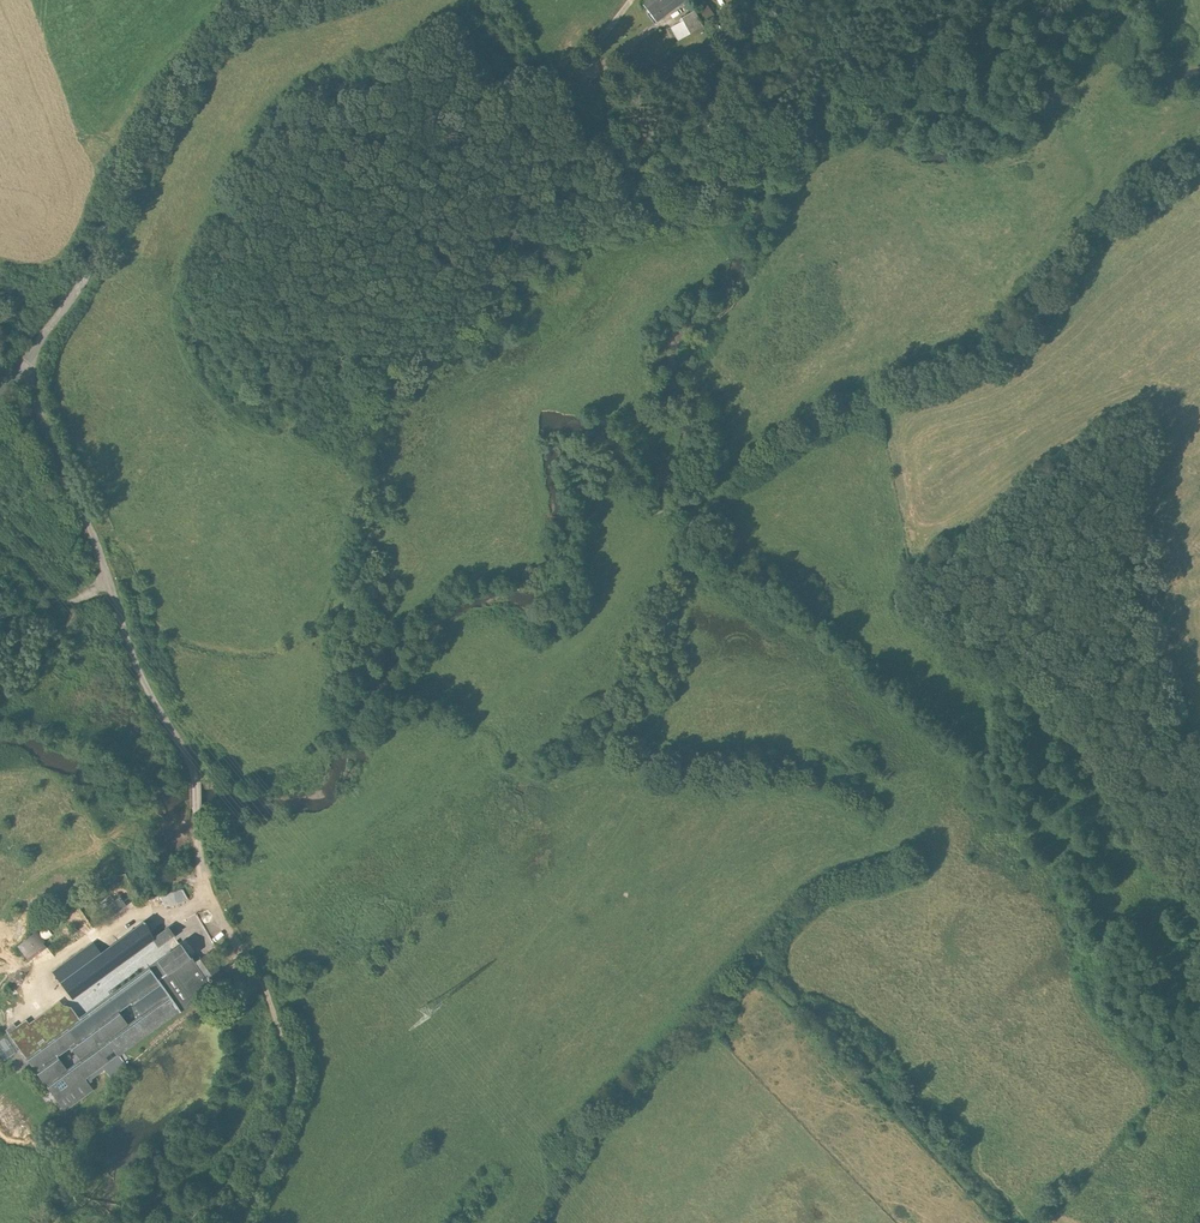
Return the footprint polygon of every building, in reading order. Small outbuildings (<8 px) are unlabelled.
[(684,0),(683,0),(649,0),(643,5),(656,21),(684,0)] [(706,4),(693,11),(700,22),(712,15),(706,4)] [(693,10),(680,17),(683,21),(671,28),(678,40),(702,26),(700,22),(693,11),(693,10)] [(120,898),(103,910),(109,917),(125,905),(120,898)] [(92,941),(52,971),(70,996),(153,939),(150,935),(142,918),(98,949),(92,941)] [(160,949),(152,954),(164,970),(187,953),(166,924),(150,935),(153,939),(160,949)] [(30,957),(34,962),(48,952),(42,944),(48,940),(40,930),(19,946),(28,958),(30,957)] [(211,987),(187,953),(164,970),(155,976),(179,1010),(211,987)] [(23,1056),(63,1111),(94,1088),(86,1076),(179,1010),(155,976),(148,966),(78,1017),(23,1056)] [(6,1033),(23,1056),(78,1017),(70,1005),(61,1003),(57,999),(27,1023),(24,1020),(6,1033)]
